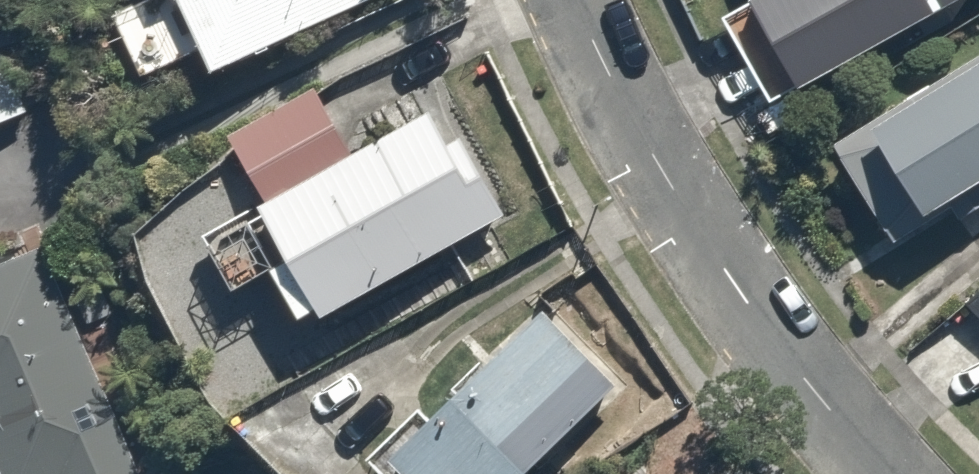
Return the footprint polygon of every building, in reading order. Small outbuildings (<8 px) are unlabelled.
[(153,93),(223,58),(236,85),(405,0),(155,0),(116,19),(153,93)] [(978,7),(978,0),(774,0),(832,96),(978,7)] [(0,31),(0,249),(86,209),(2,30),(0,31)] [(847,145),(903,246),(978,204),(978,73),(847,145)] [(366,163),(328,96),(237,149),(276,215),(226,244),(260,303),(297,282),(327,334),(500,234),(435,123),(366,163)] [(58,249),(0,277),(0,436),(19,473),(167,473),(58,249)] [(544,321),(409,466),(418,473),(557,473),(627,399),(544,321)]
